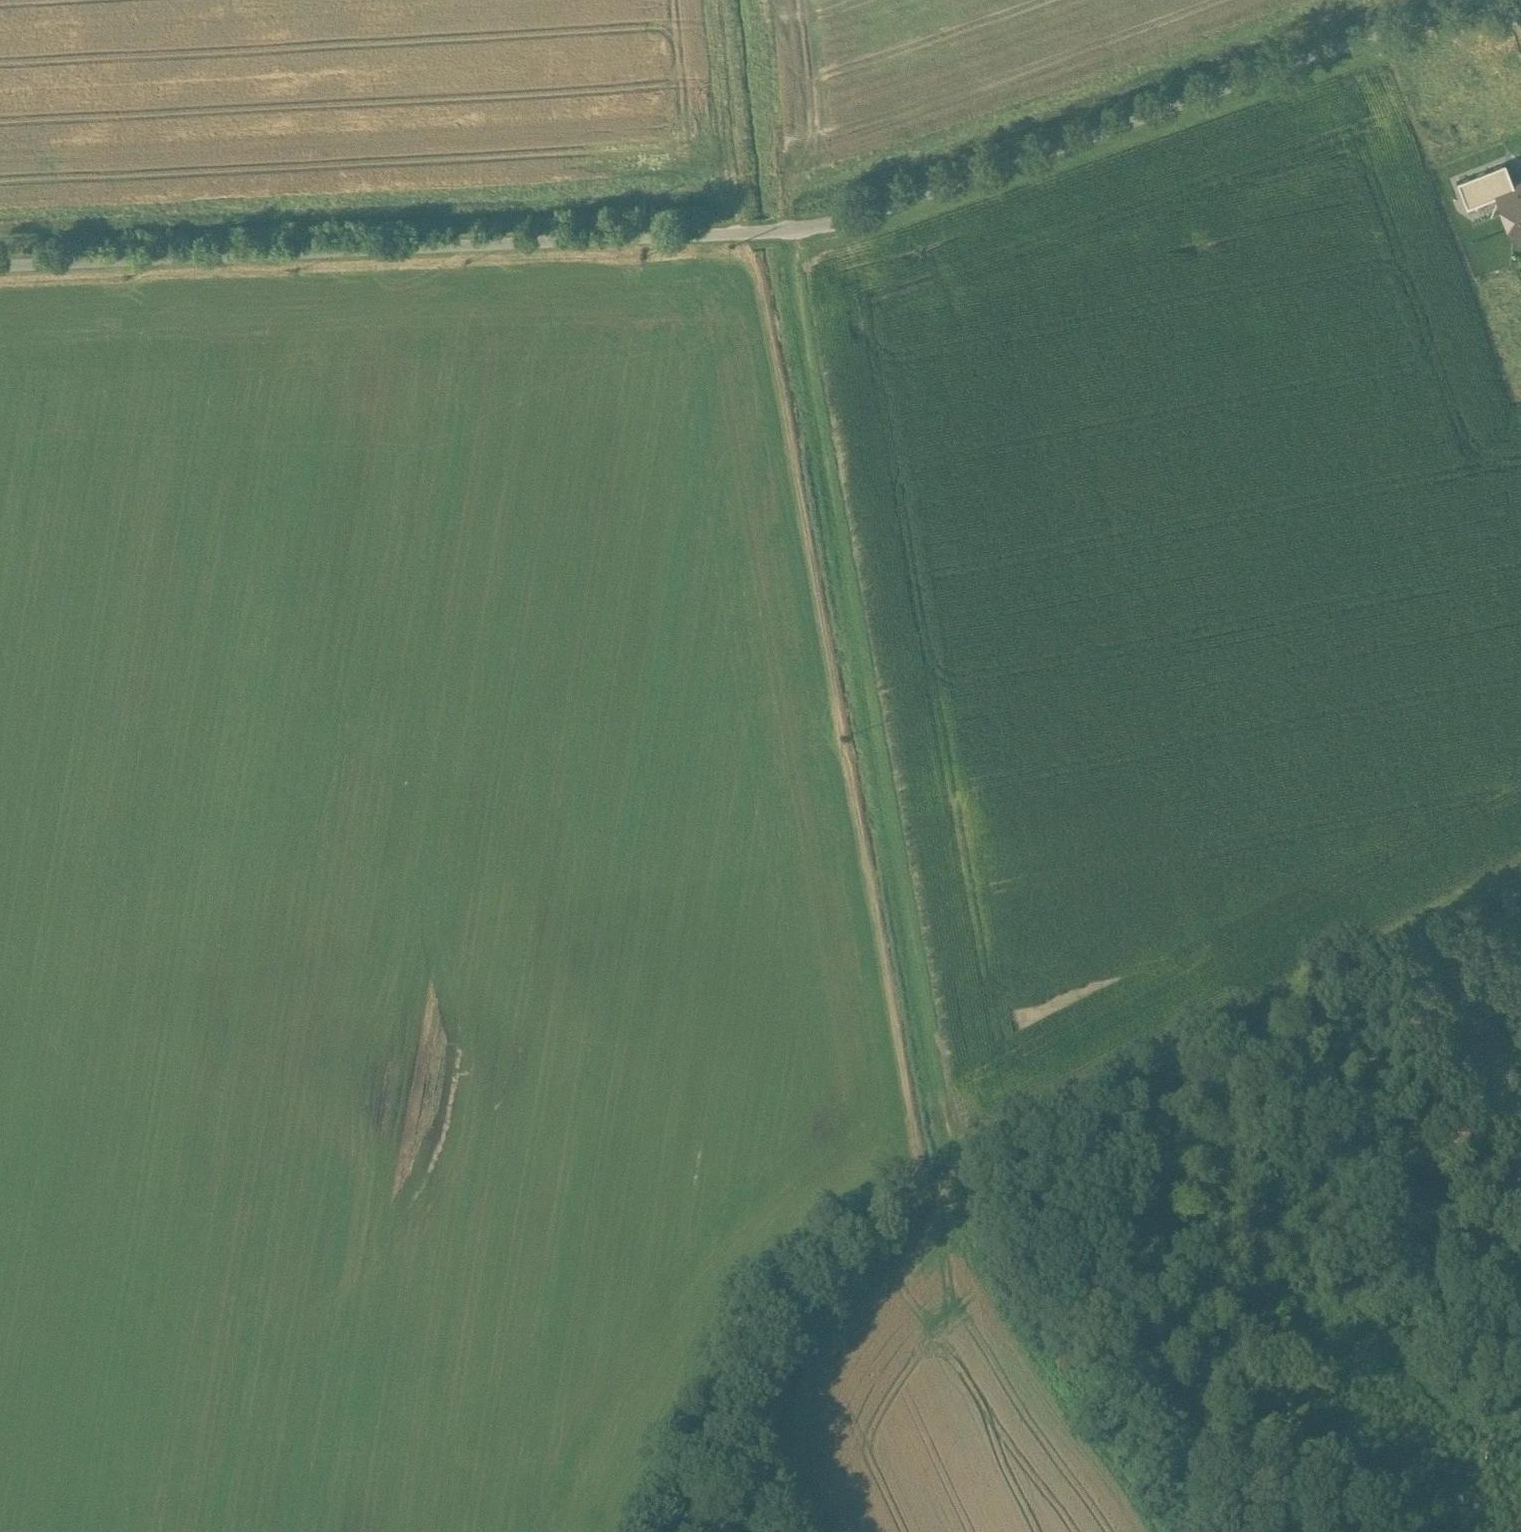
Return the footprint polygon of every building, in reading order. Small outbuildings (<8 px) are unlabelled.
[(1497,193),(1514,235),(1520,232),(1520,184),(1497,193)]
